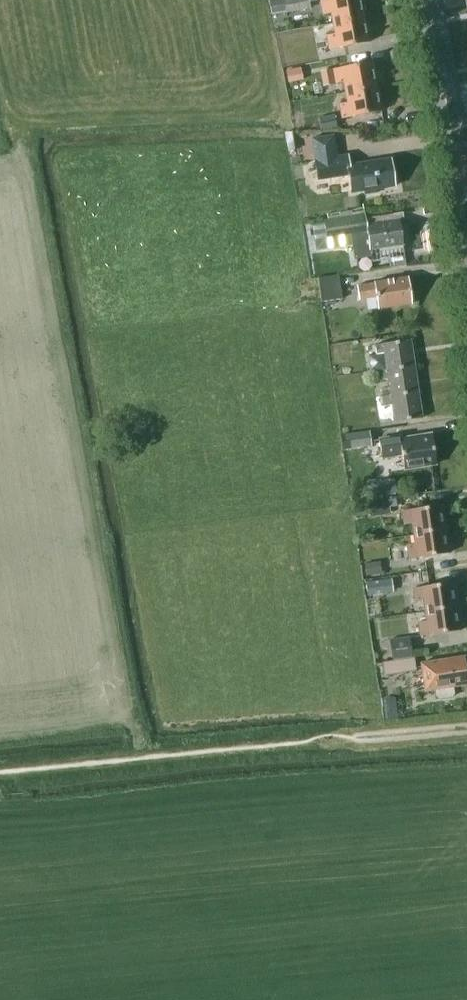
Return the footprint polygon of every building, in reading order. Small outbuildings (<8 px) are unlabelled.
[(309,0),(283,0),(286,13),(310,9),(309,0)] [(333,23),(364,17),(361,0),(320,0),(322,15),(331,13),(333,23)] [(364,17),(333,23),(334,33),(326,34),(328,49),(369,42),(364,17)] [(343,82),(345,92),(376,86),(372,62),(332,69),(334,83),(343,82)] [(289,83),(304,79),(301,67),(286,70),(289,83)] [(381,111),(376,86),(345,92),(347,102),(338,104),(341,118),(381,111)] [(322,130),(338,127),(335,114),(319,117),(322,130)] [(338,156),(326,158),(315,160),(315,161),(317,172),(317,179),(349,175),(351,192),(364,190),(365,195),(371,194),(378,193),(377,188),(394,186),(390,159),(349,164),(348,155),(338,156)] [(365,224),(364,214),(323,220),(326,237),(350,234),(353,259),(370,256),(369,249),(402,245),(398,219),(365,224)] [(341,299),(338,275),(317,277),(320,301),(341,299)] [(412,303),(408,277),(374,282),(374,283),(357,286),(359,299),(376,297),(378,308),(412,303)] [(383,354),(385,369),(385,370),(414,366),(410,340),(375,345),(376,355),(383,354)] [(418,392),(414,366),(385,370),(385,369),(379,370),(380,381),(386,380),(389,395),(389,396),(418,392)] [(389,396),(389,395),(382,396),(384,406),(390,405),(392,422),(422,418),(418,392),(389,396)] [(370,446),(367,431),(340,435),(342,451),(370,446)] [(435,464),(431,434),(400,439),(399,436),(379,439),(382,458),(402,455),(404,469),(435,464)] [(395,479),(382,481),(384,496),(397,494),(395,479)] [(389,501),(369,503),(370,514),(371,516),(391,513),(390,507),(389,501)] [(412,524),(414,534),(445,529),(442,505),(402,511),(404,525),(412,524)] [(445,529),(414,534),(415,544),(398,546),(400,560),(449,553),(445,529)] [(367,576),(382,574),(381,561),(365,564),(367,576)] [(369,595),(394,591),(392,578),(367,582),(369,595)] [(423,601),(425,611),(457,606),(453,582),(413,588),(415,602),(423,601)] [(460,630),(457,606),(425,611),(426,621),(418,622),(420,636),(460,630)] [(412,657),(409,636),(389,639),(392,659),(412,657)] [(464,657),(421,663),(425,691),(435,689),(436,696),(439,699),(451,697),(454,693),(453,687),(466,684),(466,676),(464,657)] [(415,670),(414,658),(382,662),(383,674),(415,670)]
